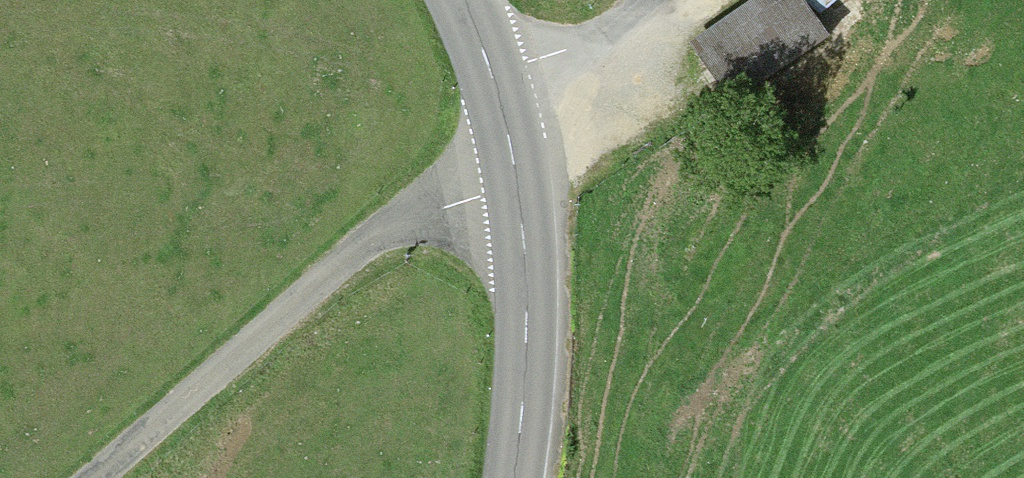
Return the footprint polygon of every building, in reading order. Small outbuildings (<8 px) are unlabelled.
[(693,49),(729,101),(816,42),(787,0),(764,0),(693,49)]
